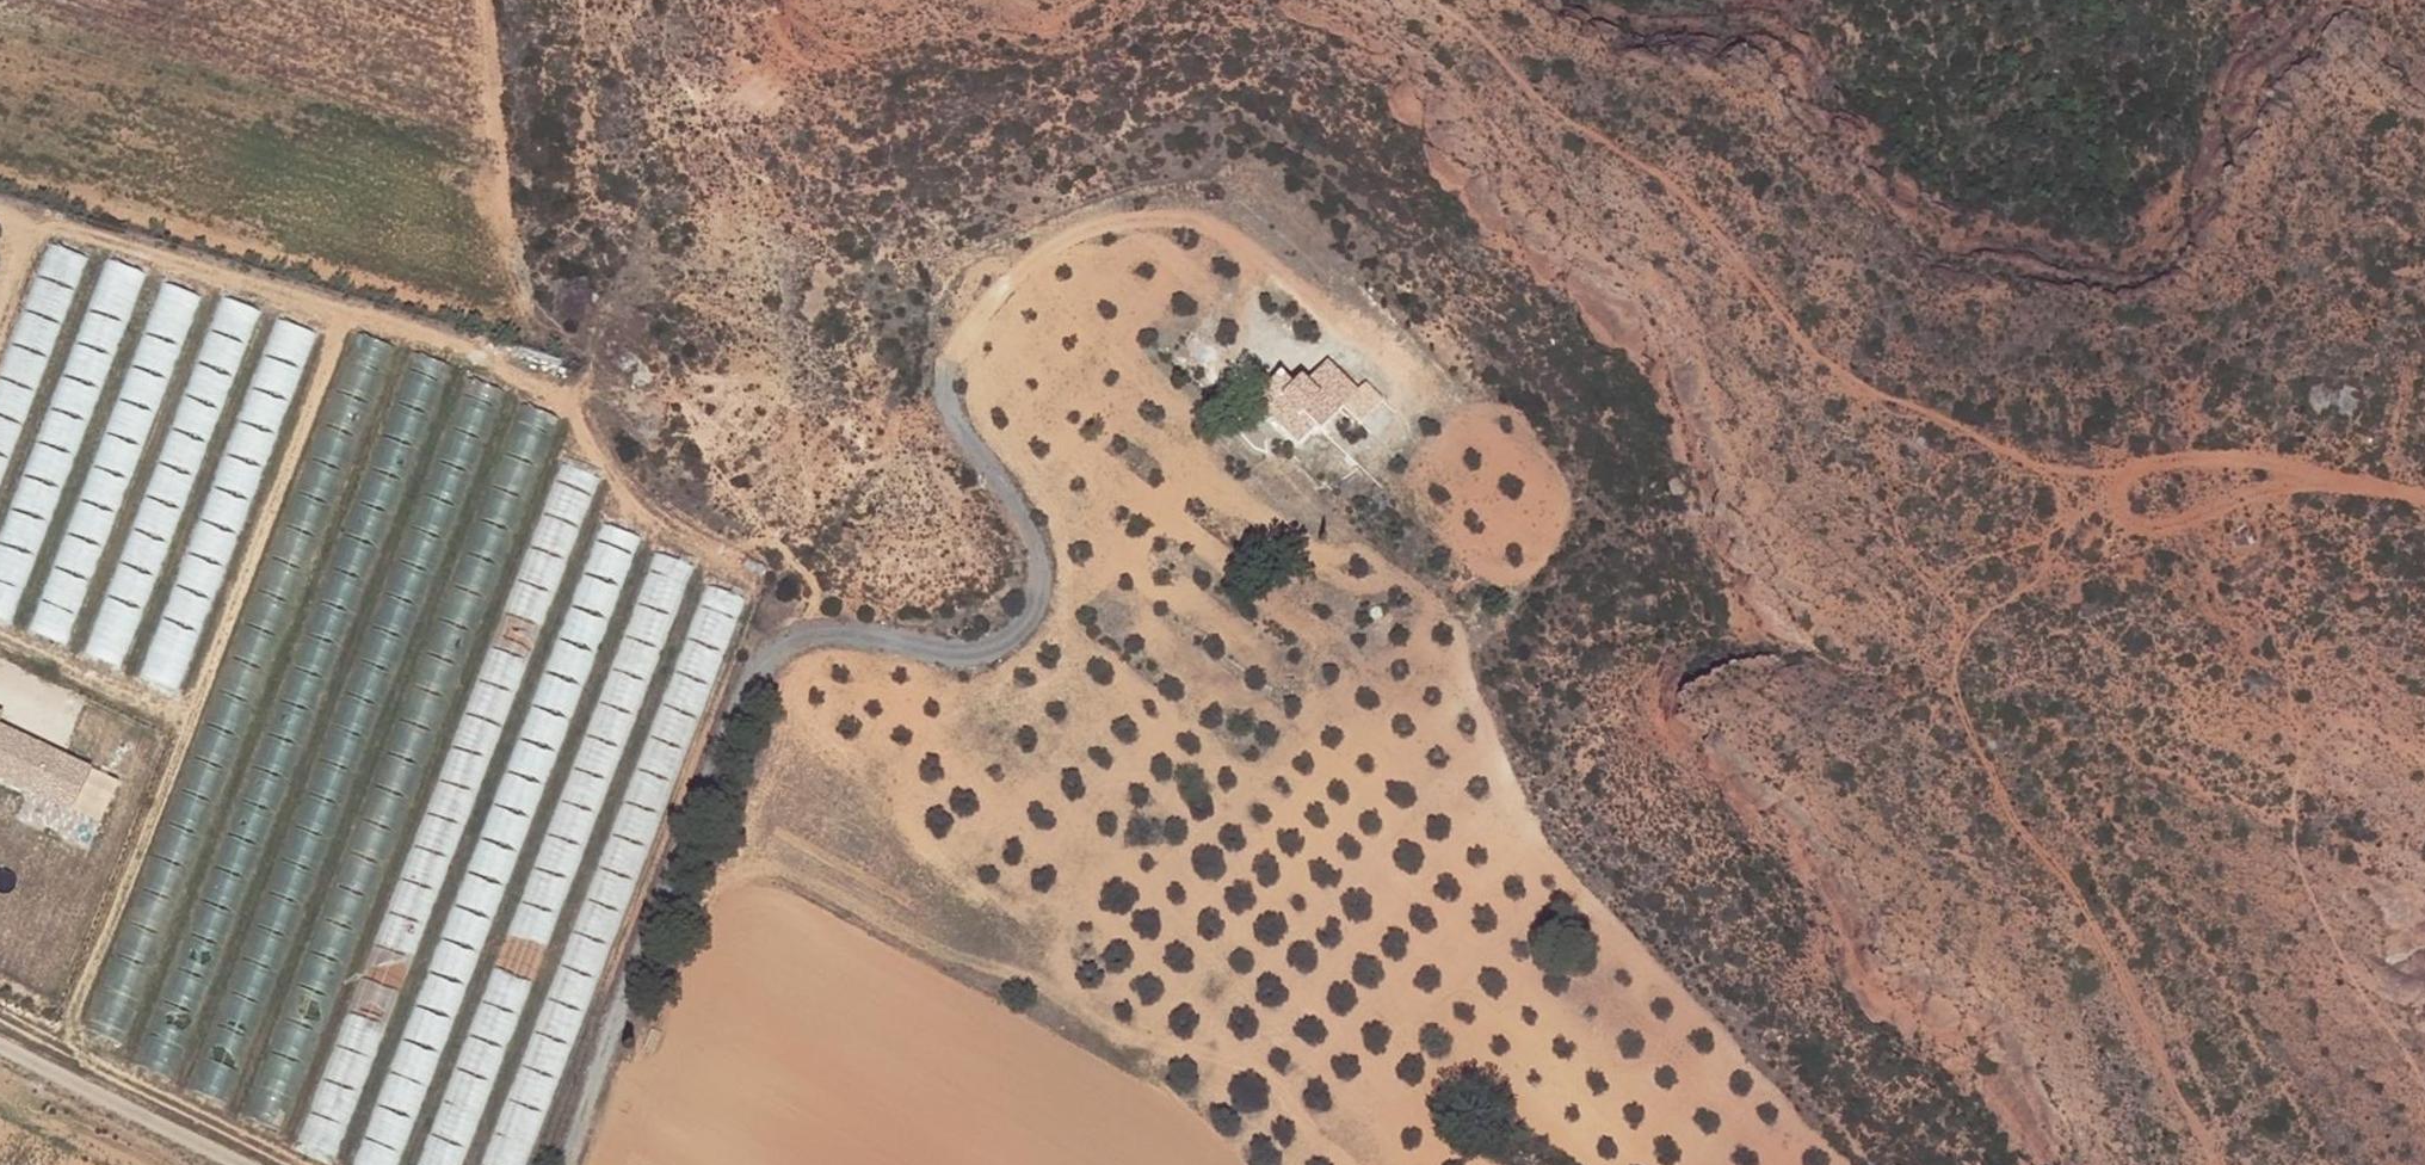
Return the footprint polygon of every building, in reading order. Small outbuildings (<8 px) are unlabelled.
[(114,257),(95,310),(129,322),(149,269),(114,257)] [(185,341),(204,293),(170,279),(151,328),(185,341)] [(226,294),(214,328),(250,341),(262,307),(226,294)] [(279,323),(278,352),(314,353),(315,325),(279,323)] [(358,331),(346,389),(380,396),(391,338),(358,331)] [(421,349),(404,392),(437,405),(454,363),(421,349)] [(1266,394),(1297,423),(1291,430),(1305,444),(1322,426),(1326,430),(1348,410),(1364,426),(1387,403),(1369,384),(1362,391),(1334,362),(1313,384),(1305,376),(1299,383),(1287,371),(1266,394)] [(1266,394),(1259,401),(1291,430),(1297,423),(1266,394)] [(539,455),(557,412),(530,401),(512,444),(539,455)] [(560,465),(559,506),(594,507),(595,466),(560,465)] [(663,550),(648,592),(681,604),(696,561),(663,550)] [(711,585),(705,627),(738,631),(743,590),(711,585)] [(2,720),(7,706),(0,703),(0,773),(76,805),(96,759),(2,720)]
